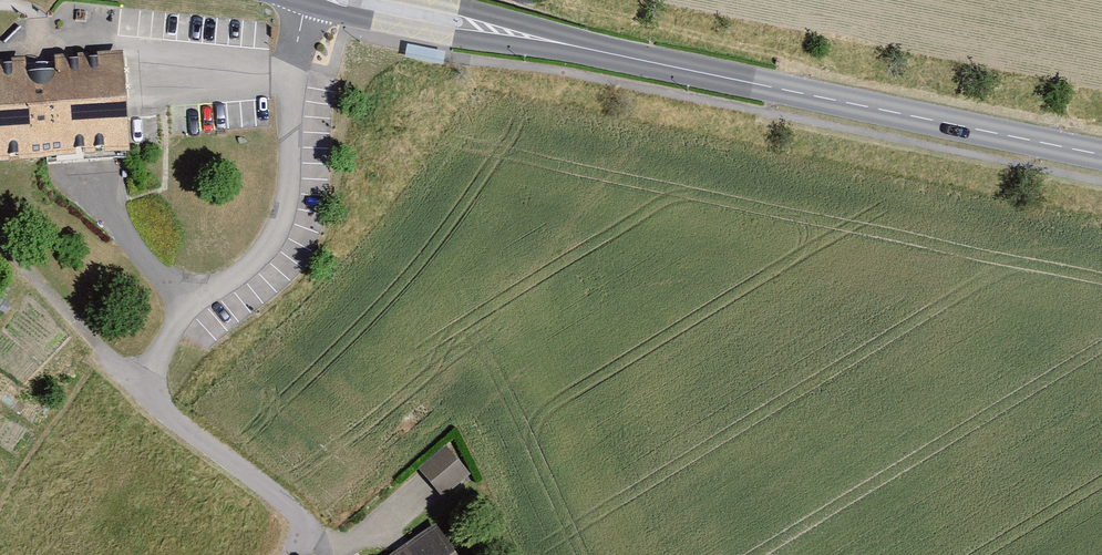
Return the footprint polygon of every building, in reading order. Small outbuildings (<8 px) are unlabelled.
[(132,152),(126,56),(0,64),(0,161),(132,152)] [(471,479),(447,451),(419,475),(444,503),(471,479)] [(439,527),(398,554),(458,554),(439,527)]
